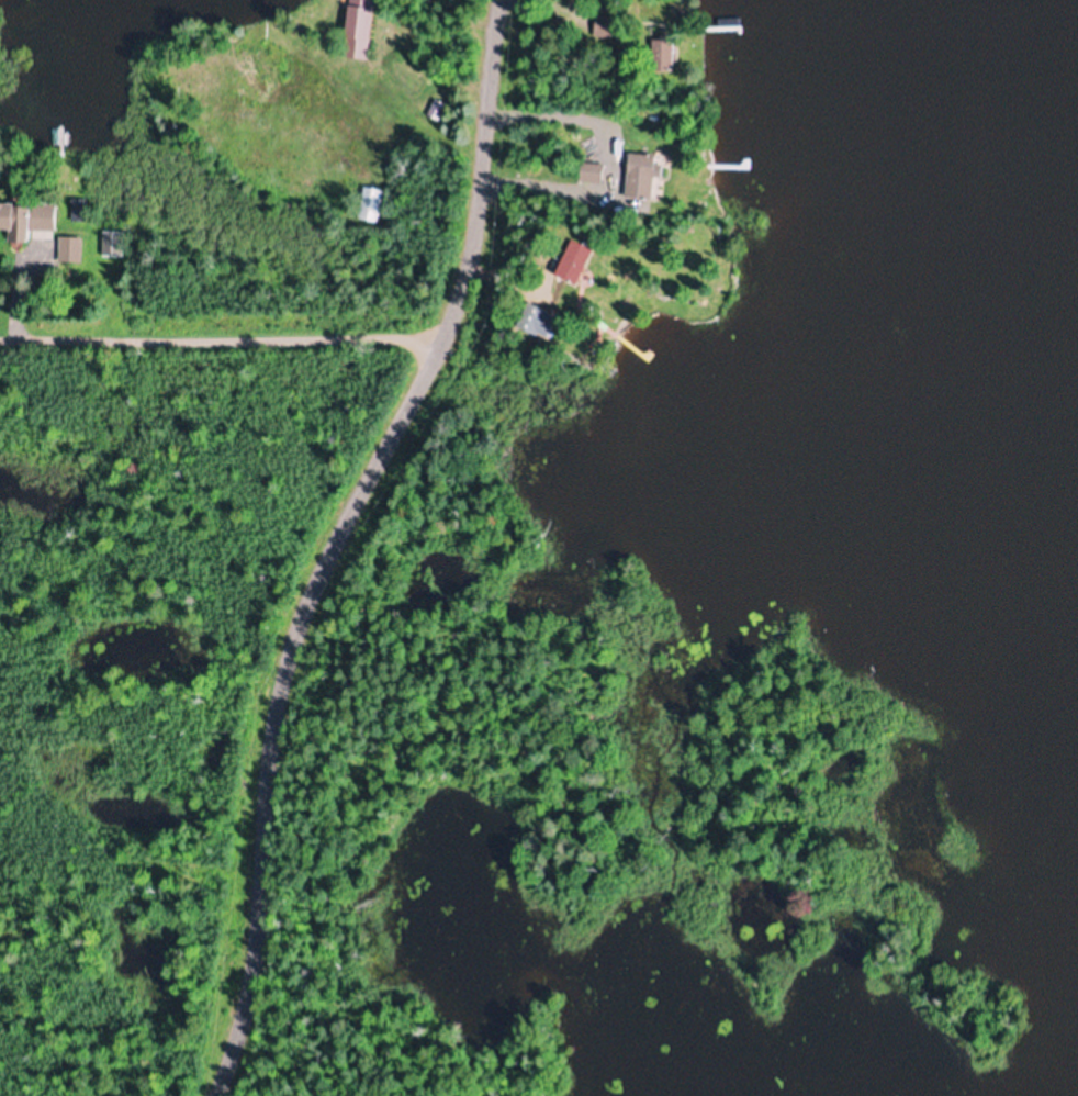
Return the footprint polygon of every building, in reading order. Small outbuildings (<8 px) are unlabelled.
[(344,59),(369,61),(373,0),(348,0),(344,59)] [(656,178),(663,179),(663,166),(657,166),(657,156),(628,154),(625,198),(655,199),(656,178)] [(602,182),(602,166),(581,166),(581,182),(602,182)] [(380,221),(380,189),(361,189),(361,221),(380,221)] [(55,205),(0,205),(0,230),(11,230),(11,242),(30,242),(30,232),(55,232),(55,205)] [(59,237),(59,262),(81,263),(82,237),(59,237)] [(555,278),(578,287),(593,248),(569,239),(555,278)] [(551,314),(531,304),(520,327),(540,337),(551,314)]
